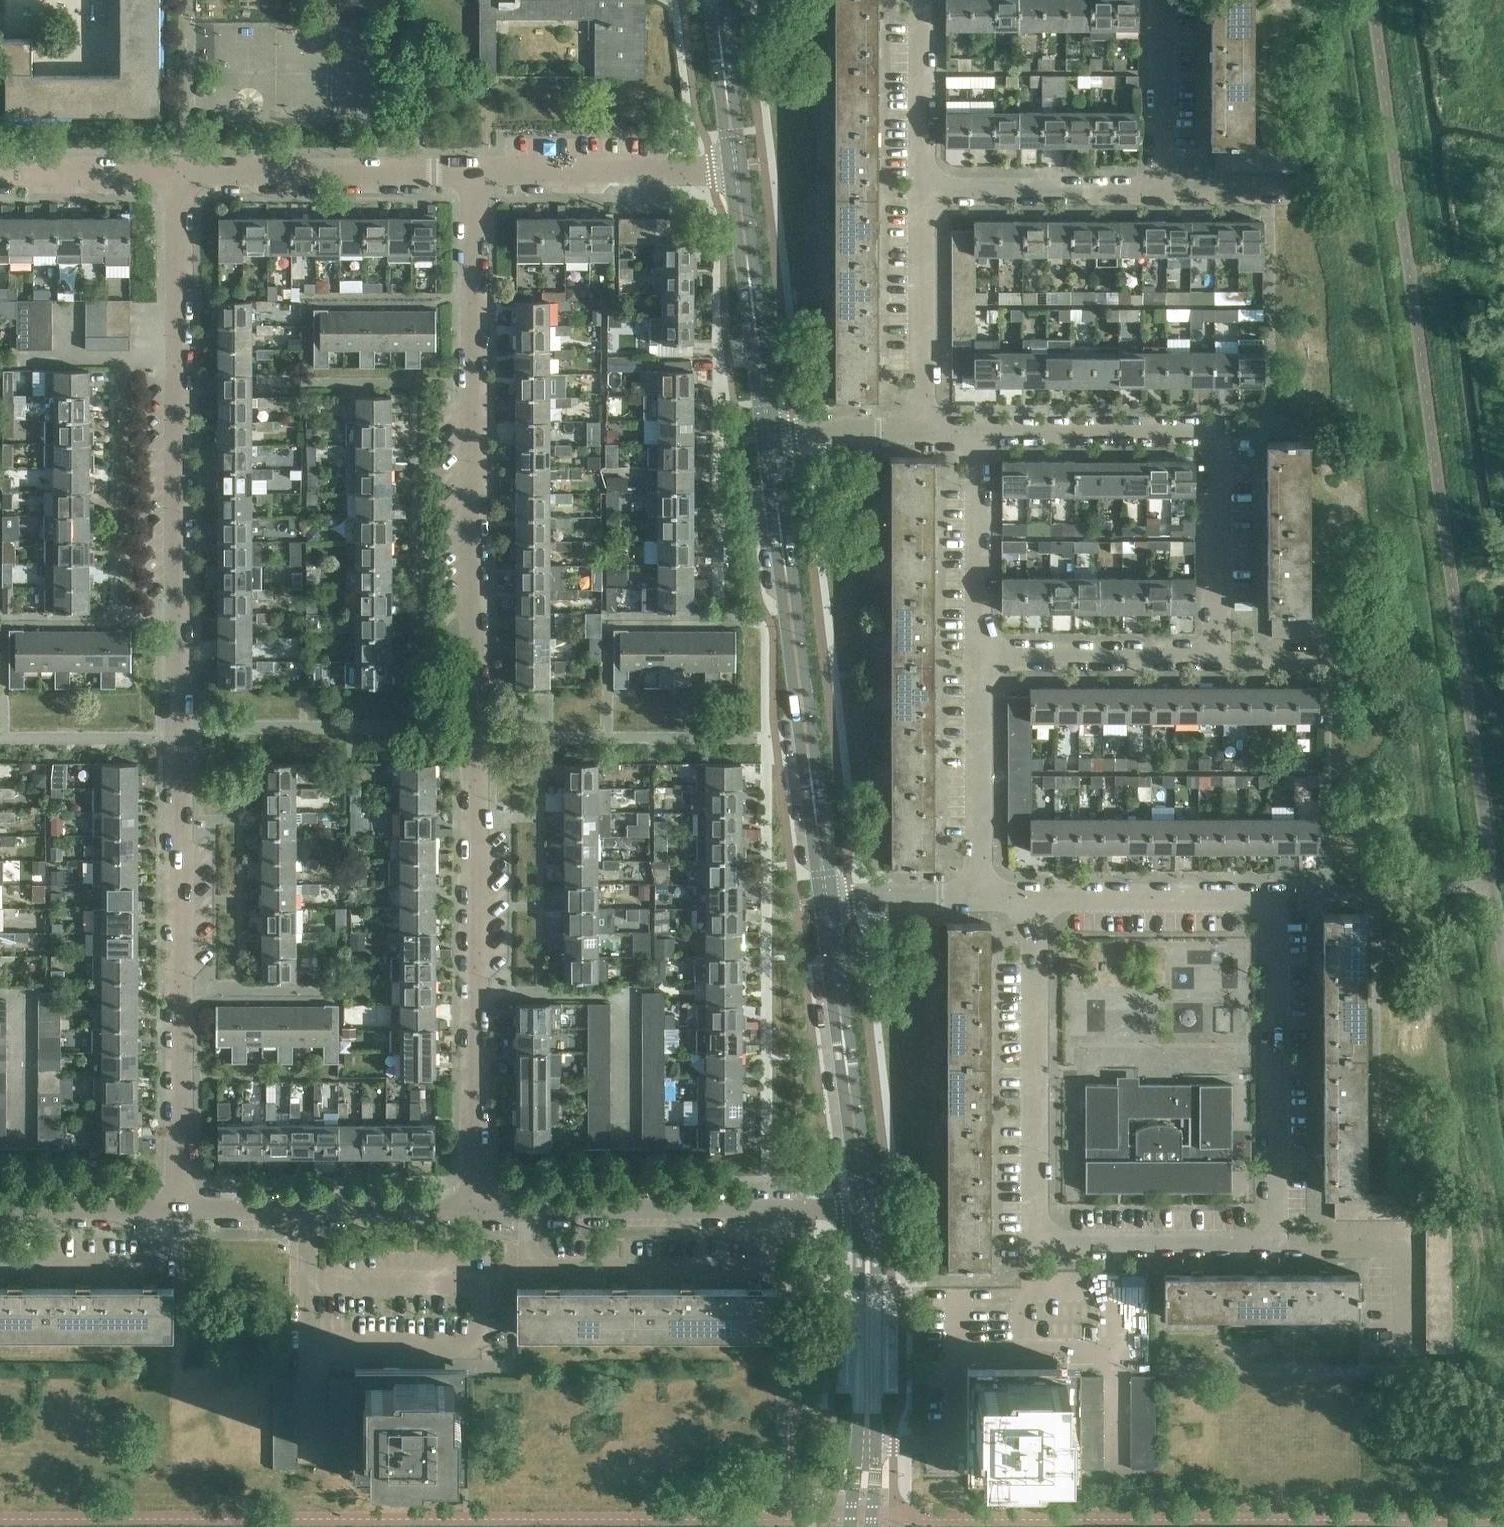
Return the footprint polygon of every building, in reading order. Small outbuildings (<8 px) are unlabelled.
[(0,37),(0,72),(6,72),(6,113),(160,113),(160,0),(121,0),(121,74),(33,74),(33,37),(0,37)] [(480,75),(496,75),(496,17),(596,17),(596,75),(623,76),(623,77),(638,77),(639,75),(645,76),(645,1),(645,0),(480,0),(480,75)] [(836,66),(877,66),(877,30),(881,30),(880,19),(876,18),(877,0),(836,0),(836,66)] [(946,29),(971,29),(970,0),(946,0),(946,29)] [(971,29),(995,29),(995,0),(970,0),(971,29)] [(995,29),(1019,29),(1019,0),(995,0),(995,29)] [(1019,29),(1043,29),(1043,0),(1019,0),(1019,29)] [(1043,29),(1067,29),(1067,0),(1043,0),(1043,29)] [(1067,29),(1091,29),(1091,0),(1067,0),(1067,29)] [(1091,29),(1091,39),(1114,39),(1114,29),(1115,0),(1091,0),(1091,29)] [(1114,29),(1139,29),(1139,0),(1115,0),(1114,29)] [(1212,59),(1252,59),(1252,0),(1212,0),(1212,11),(1208,11),(1208,23),(1212,23),(1212,59)] [(970,69),(982,70),(982,57),(970,57),(970,69)] [(994,69),(1006,69),(1006,57),(994,57),(994,69)] [(1018,69),(1030,69),(1030,57),(1018,57),(1018,69)] [(1042,69),(1054,69),(1054,57),(1042,57),(1042,69)] [(1066,69),(1078,69),(1078,57),(1066,57),(1066,69)] [(1090,69),(1102,69),(1102,57),(1090,57),(1090,69)] [(1114,69),(1126,69),(1126,57),(1114,57),(1114,69)] [(959,58),(946,58),(946,70),(959,69),(959,58)] [(1252,59),(1212,59),(1212,95),(1208,95),(1208,106),(1212,106),(1212,142),(1210,142),(1210,144),(1216,144),(1229,144),(1241,144),(1253,144),(1254,144),(1254,142),(1252,142),(1252,59)] [(836,66),(836,130),(877,131),(876,104),(881,104),(881,93),(877,93),(877,66),(836,66)] [(1007,86),(1019,87),(1019,74),(1007,75),(1007,86)] [(1031,75),(1031,86),(1042,87),(1042,74),(1031,75)] [(1067,74),(1042,74),(1042,87),(1042,95),(1067,95),(1067,74)] [(1079,86),(1091,87),(1091,74),(1079,74),(1079,86)] [(1103,86),(1115,87),(1115,74),(1103,74),(1103,86)] [(1126,74),(1126,75),(1126,86),(1139,86),(1139,74),(1126,74)] [(971,75),(959,75),(959,86),(971,87),(971,75)] [(983,86),(995,87),(995,75),(983,75),(983,86)] [(970,102),(946,102),(946,112),(946,145),(970,145),(970,112),(970,102)] [(995,102),(970,102),(970,112),(970,145),(995,145),(995,112),(995,102)] [(1042,111),(1019,112),(1019,145),(1043,145),(1042,111)] [(1067,111),(1042,111),(1043,145),(1066,145),(1067,111)] [(1091,111),(1067,111),(1066,145),(1091,144),(1091,111)] [(1114,111),(1091,111),(1091,144),(1114,144),(1114,111)] [(1139,111),(1114,111),(1114,144),(1139,144),(1139,111)] [(1019,112),(995,112),(995,145),(1019,145),(1019,112)] [(836,130),(836,195),(877,195),(877,168),(881,168),(881,157),(877,157),(877,131),(836,130)] [(1229,144),(1216,144),(1215,170),(1229,170),(1229,144)] [(1241,144),(1229,144),(1229,170),(1241,170),(1241,144)] [(1253,144),(1241,144),(1241,170),(1253,170),(1253,144)] [(1254,144),(1253,144),(1253,170),(1265,170),(1265,144),(1254,144)] [(1277,144),(1265,144),(1265,170),(1277,170),(1277,144)] [(1289,144),(1277,144),(1277,170),(1289,170),(1289,144)] [(1301,144),(1289,144),(1289,170),(1301,170),(1301,144)] [(877,195),(836,195),(835,259),(877,259),(877,233),(881,233),(880,222),(876,221),(877,195)] [(557,204),(557,213),(566,212),(566,204),(557,204)] [(10,261),(10,217),(10,212),(2,212),(0,212),(0,261),(10,261)] [(21,217),(10,217),(10,261),(34,261),(34,251),(34,217),(34,213),(21,212),(21,217)] [(45,217),(34,217),(34,251),(58,251),(58,217),(58,212),(45,213),(45,217)] [(93,217),(82,217),(82,261),(106,261),(106,252),(106,217),(106,213),(93,212),(93,217)] [(231,218),(219,218),(219,261),(244,261),(244,252),(244,217),(244,212),(231,213),(231,218)] [(255,218),(244,217),(244,252),(268,252),(268,217),(267,212),(255,212),(255,218)] [(279,217),(268,217),(268,252),(292,252),(291,217),(292,212),(280,212),(279,217)] [(303,217),(291,217),(292,252),(316,252),(316,217),(315,212),(303,213),(303,217)] [(327,217),(316,217),(316,252),(316,259),(340,259),(340,252),(340,217),(340,212),(327,212),(327,217)] [(351,217),(340,217),(340,252),(363,252),(364,217),(364,212),(351,212),(351,217)] [(364,217),(363,252),(387,252),(388,217),(388,212),(375,212),(375,217),(364,217)] [(387,252),(387,259),(412,259),(412,217),(412,212),(399,212),(399,217),(388,217),(387,252)] [(423,217),(412,217),(412,259),(436,260),(436,218),(436,217),(436,212),(428,212),(423,212),(423,217)] [(554,217),(542,217),(542,261),(566,261),(566,217),(566,212),(554,213),(554,217)] [(601,217),(590,217),(590,261),(614,261),(615,213),(601,212),(601,217)] [(69,217),(58,217),(58,251),(58,261),(82,261),(82,217),(82,213),(69,213),(69,217)] [(117,217),(106,217),(106,252),(106,261),(130,261),(130,252),(130,217),(130,213),(117,213),(117,217)] [(530,217),(518,217),(517,261),(542,261),(542,217),(542,213),(530,213),(530,217)] [(577,217),(566,217),(566,261),(590,261),(590,217),(590,213),(577,213),(577,217)] [(644,217),(632,218),(632,243),(644,243),(644,217)] [(657,217),(644,217),(644,243),(657,243),(657,217)] [(670,217),(657,217),(657,243),(663,243),(664,242),(670,242),(670,217)] [(619,218),(619,242),(632,243),(632,218),(619,218)] [(999,220),(974,220),(974,229),(974,242),(974,254),(975,254),(999,254),(999,220)] [(1023,220),(999,220),(999,254),(1023,254),(1023,220)] [(1046,220),(1023,220),(1023,254),(1047,254),(1046,220)] [(1070,220),(1046,220),(1047,254),(1071,254),(1070,220)] [(1095,220),(1070,220),(1071,254),(1095,254),(1095,220)] [(1118,220),(1095,220),(1095,254),(1118,254),(1118,220)] [(1142,220),(1118,220),(1118,254),(1143,254),(1142,220)] [(1167,220),(1142,220),(1143,254),(1167,254),(1167,220)] [(1191,220),(1167,220),(1167,254),(1167,266),(1191,266),(1191,254),(1191,220)] [(1214,220),(1191,220),(1191,254),(1215,254),(1214,220)] [(1239,220),(1214,220),(1215,254),(1239,254),(1239,220)] [(1263,220),(1239,220),(1239,254),(1239,270),(1263,270),(1263,220)] [(974,229),(952,229),(952,242),(974,242),(974,229)] [(664,242),(663,243),(663,267),(698,267),(698,259),(694,259),(694,242),(670,242),(664,242)] [(974,242),(952,242),(952,254),(974,254),(974,242)] [(975,254),(974,254),(952,254),(952,266),(975,266),(975,254)] [(633,258),(619,258),(619,267),(633,267),(633,258)] [(877,259),(835,259),(835,324),(877,324),(877,298),(881,298),(881,286),(877,285),(877,259)] [(952,266),(952,278),(976,278),(975,266),(952,266)] [(633,267),(619,267),(619,277),(633,277),(633,267)] [(698,267),(663,267),(653,267),(654,292),(663,292),(693,292),(694,276),(698,276),(698,267)] [(363,291),(362,278),(340,278),(340,291),(363,291)] [(952,278),(952,290),(976,290),(976,278),(952,278)] [(317,281),(317,290),(327,290),(327,281),(317,281)] [(365,283),(365,291),(384,291),(384,282),(365,282),(365,283)] [(396,282),(387,282),(387,291),(396,291),(396,282)] [(269,284),(269,299),(279,299),(279,284),(269,284)] [(294,286),(294,298),(303,298),(303,286),(294,286)] [(0,287),(0,299),(9,299),(9,287),(0,287)] [(581,287),(567,287),(567,299),(581,299),(581,287)] [(34,288),(34,299),(50,299),(50,288),(34,288)] [(535,300),(535,289),(517,289),(517,300),(535,300)] [(546,289),(546,299),(567,299),(567,289),(546,289)] [(976,290),(952,290),(952,303),(975,302),(976,291),(976,290)] [(1246,303),(1246,302),(1250,302),(1250,290),(1246,290),(1238,290),(1239,303),(1246,303)] [(976,291),(975,302),(987,302),(987,291),(976,291)] [(1035,291),(1023,292),(1023,302),(1034,302),(1035,291)] [(1059,292),(1046,291),(1046,302),(1059,302),(1059,292)] [(1107,291),(1095,292),(1095,302),(1107,302),(1107,291)] [(1131,292),(1118,291),(1118,302),(1131,303),(1131,292)] [(1155,291),(1143,291),(1143,302),(1155,302),(1155,291)] [(1179,291),(1167,291),(1167,302),(1179,303),(1179,291)] [(1203,292),(1191,291),(1191,302),(1203,302),(1203,292)] [(1227,291),(1215,291),(1215,303),(1227,303),(1227,291)] [(693,292),(663,292),(663,316),(697,317),(698,308),(693,308),(693,292)] [(1011,292),(999,292),(999,302),(1011,302),(1011,292)] [(1082,292),(1071,292),(1071,302),(1083,302),(1082,292)] [(18,299),(18,348),(31,348),(31,336),(31,324),(31,311),(31,299),(27,299),(18,299)] [(31,299),(31,311),(53,312),(53,299),(50,299),(34,299),(31,299)] [(109,299),(87,299),(87,312),(109,312),(109,299)] [(130,299),(109,299),(109,312),(131,312),(130,299)] [(219,299),(219,325),(252,324),(252,299),(219,299)] [(274,300),(258,299),(258,309),(274,309),(274,300)] [(535,300),(517,300),(517,324),(550,324),(550,300),(535,300)] [(571,300),(555,300),(555,309),(571,309),(571,300)] [(622,306),(608,307),(608,316),(622,317),(622,306)] [(601,324),(601,307),(593,307),(593,323),(601,324)] [(436,310),(414,310),(414,366),(421,366),(421,348),(436,348),(436,349),(437,349),(437,309),(436,308),(436,310)] [(999,309),(987,308),(987,320),(999,320),(999,309)] [(1023,308),(1010,308),(1011,320),(1023,320),(1023,308)] [(1070,308),(1059,308),(1059,320),(1070,320),(1070,308)] [(1094,308),(1083,308),(1083,320),(1094,320),(1094,308)] [(1118,308),(1107,308),(1107,320),(1118,320),(1118,308)] [(1143,308),(1131,308),(1131,320),(1143,320),(1143,308)] [(1167,308),(1155,308),(1155,320),(1167,320),(1167,308)] [(1191,308),(1179,308),(1179,320),(1191,320),(1191,308)] [(1215,308),(1203,308),(1203,320),(1215,320),(1215,308)] [(1239,308),(1227,308),(1227,320),(1239,320),(1239,308)] [(1252,308),(1252,320),(1258,320),(1263,320),(1263,319),(1263,308),(1258,308),(1252,308)] [(345,310),(329,310),(329,315),(329,321),(329,326),(329,332),(329,337),(315,337),(315,366),(330,366),(330,348),(345,348),(345,310)] [(368,310),(345,310),(345,348),(360,348),(360,366),(368,366),(368,310)] [(391,310),(368,310),(368,366),(375,366),(375,348),(391,348),(391,310)] [(414,310),(391,310),(391,348),(406,348),(406,366),(414,366),(414,310)] [(53,312),(31,311),(31,324),(53,324),(53,312)] [(109,312),(87,312),(87,324),(109,324),(109,312)] [(131,312),(109,312),(109,324),(131,323),(131,312)] [(952,314),(952,327),(975,327),(975,314),(952,314)] [(622,317),(608,316),(608,326),(622,326),(622,317)] [(663,316),(650,316),(650,341),(693,342),(694,325),(697,325),(697,317),(663,316)] [(131,323),(109,324),(109,336),(131,336),(131,323)] [(53,324),(31,324),(31,336),(53,335),(53,324)] [(109,324),(87,324),(87,336),(109,336),(109,324)] [(219,325),(219,348),(252,349),(252,324),(219,325)] [(550,324),(517,324),(517,348),(550,348),(550,324)] [(571,324),(555,324),(555,334),(571,334),(571,324)] [(877,324),(835,324),(835,397),(834,397),(834,399),(880,399),(880,398),(877,397),(877,361),(881,361),(881,350),(877,350),(877,324)] [(274,325),(258,325),(258,334),(274,334),(274,325)] [(975,327),(952,327),(952,339),(975,339),(975,327)] [(31,336),(31,348),(53,348),(53,335),(31,336)] [(131,336),(109,336),(87,336),(87,348),(131,349),(131,336)] [(976,351),(974,351),(974,363),(974,376),(974,384),(999,384),(999,351),(999,339),(975,338),(975,339),(976,351)] [(1263,338),(1239,338),(1239,343),(1239,384),(1263,384),(1263,338)] [(976,351),(975,339),(952,339),(952,351),(976,351)] [(1023,351),(1023,384),(1046,384),(1047,339),(1024,339),(1023,351)] [(1070,339),(1047,339),(1046,384),(1070,384),(1070,346),(1070,339)] [(1239,343),(1214,342),(1214,351),(1214,384),(1239,384),(1239,343)] [(1167,345),(1143,345),(1143,351),(1143,384),(1167,384),(1167,351),(1167,345)] [(1095,346),(1070,346),(1070,384),(1095,384),(1095,351),(1095,346)] [(219,348),(219,373),(252,372),(252,349),(219,348)] [(273,348),(258,348),(257,358),(273,358),(273,348)] [(550,348),(517,348),(518,372),(550,372),(550,348)] [(571,348),(555,348),(555,357),(571,357),(571,348)] [(974,351),(952,351),(953,363),(974,363),(974,351)] [(1023,351),(999,351),(999,384),(1023,384),(1023,351)] [(1119,351),(1095,351),(1095,384),(1118,384),(1119,351)] [(1119,351),(1118,384),(1143,384),(1143,351),(1119,351)] [(1191,351),(1167,351),(1167,384),(1191,384),(1191,351)] [(1214,351),(1191,351),(1191,384),(1214,384),(1214,351)] [(692,364),(692,355),(680,355),(680,364),(692,364)] [(630,356),(608,356),(608,370),(641,369),(641,363),(630,363),(630,356)] [(974,363),(953,363),(953,376),(974,376),(974,363)] [(4,369),(4,393),(14,393),(13,369),(4,369)] [(45,369),(33,369),(33,393),(45,393),(90,394),(95,394),(95,386),(90,386),(90,381),(90,369),(89,369),(45,369)] [(698,386),(698,381),(693,381),(693,369),(647,369),(647,393),(693,394),(698,394),(698,386)] [(219,373),(219,396),(252,396),(252,372),(219,373)] [(550,372),(518,372),(518,396),(555,396),(566,396),(566,372),(556,372),(550,372)] [(274,373),(258,373),(257,382),(273,382),(274,373)] [(90,394),(45,393),(45,418),(90,418),(94,418),(94,410),(90,410),(90,405),(90,394)] [(647,393),(645,393),(645,418),(693,418),(698,418),(698,405),(693,405),(693,394),(647,393)] [(274,396),(258,395),(258,397),(258,405),(274,405),(274,396)] [(316,412),(316,395),(307,395),(307,412),(316,412)] [(392,395),(357,396),(357,420),(391,420),(396,420),(396,407),(391,407),(392,395)] [(252,396),(219,396),(219,420),(252,420),(252,405),(258,405),(258,397),(252,396)] [(555,396),(518,396),(518,420),(550,420),(550,406),(555,405),(555,396)] [(566,396),(555,396),(555,405),(571,406),(571,396),(566,396)] [(14,403),(4,403),(4,404),(4,419),(14,419),(14,403)] [(90,418),(45,418),(46,442),(90,442),(94,442),(94,429),(90,429),(90,418)] [(693,418),(645,418),(645,441),(650,441),(693,442),(693,429),(693,418)] [(14,419),(4,419),(4,435),(13,435),(14,419)] [(219,420),(219,444),(252,444),(252,420),(219,420)] [(273,420),(257,420),(257,430),(273,430),(273,428),(280,428),(280,420),(273,420)] [(391,420),(357,420),(348,420),(348,444),(391,444),(396,444),(396,431),(391,431),(391,420)] [(550,420),(518,420),(518,444),(550,444),(550,420)] [(318,427),(308,427),(308,450),(318,450),(318,427)] [(608,430),(608,441),(618,441),(618,430),(608,430)] [(601,443),(601,433),(588,433),(588,443),(601,443)] [(1268,489),(1268,525),(1309,525),(1309,442),(1310,442),(1310,441),(1293,441),(1293,436),(1286,436),(1286,441),(1266,441),(1266,442),(1268,442),(1268,477),(1264,477),(1264,489),(1268,489)] [(693,442),(650,441),(650,466),(659,466),(693,465),(697,465),(697,457),(693,457),(693,452),(693,442)] [(14,442),(4,442),(4,465),(14,465),(14,442)] [(90,442),(46,442),(46,466),(56,466),(90,466),(94,466),(94,453),(90,453),(90,442)] [(252,444),(219,444),(219,468),(252,468),(252,454),(258,454),(258,444),(252,444)] [(274,444),(258,444),(258,454),(274,454),(274,444)] [(391,444),(348,444),(348,468),(391,468),(396,468),(396,455),(392,455),(391,444)] [(550,444),(518,444),(518,468),(550,467),(550,444)] [(572,444),(556,444),(556,453),(572,453),(572,444)] [(589,468),(600,468),(600,455),(589,455),(589,468)] [(607,466),(616,466),(616,455),(607,455),(607,466)] [(892,458),(892,531),(933,532),(933,496),(937,496),(937,485),(933,484),(933,458),(935,458),(935,457),(890,457),(890,458),(892,458)] [(1002,461),(1002,494),(1027,494),(1027,461),(1002,461)] [(1027,461),(1027,494),(1051,494),(1051,461),(1027,461)] [(1051,461),(1051,494),(1075,494),(1075,461),(1051,461)] [(1075,461),(1075,494),(1098,494),(1099,461),(1075,461)] [(1099,461),(1098,494),(1123,494),(1122,461),(1099,461)] [(1147,461),(1122,461),(1123,494),(1147,494),(1147,461)] [(1171,461),(1147,461),(1147,494),(1170,493),(1171,461)] [(1171,461),(1170,493),(1195,493),(1195,461),(1171,461)] [(693,465),(659,466),(659,490),(693,490),(704,490),(704,482),(693,482),(693,477),(693,465)] [(90,466),(56,466),(56,490),(90,490),(94,490),(94,482),(90,482),(90,466)] [(550,467),(518,468),(518,492),(550,492),(550,477),(556,477),(556,468),(550,467)] [(252,468),(219,468),(219,492),(252,492),(252,478),(257,478),(258,468),(252,468)] [(274,469),(258,468),(257,478),(273,478),(274,469)] [(391,468),(348,468),(348,491),(357,491),(391,492),(395,492),(395,484),(392,484),(391,468)] [(572,468),(556,468),(556,477),(572,477),(572,468)] [(318,470),(308,470),(308,487),(318,487),(318,470)] [(608,489),(629,489),(629,477),(608,477),(608,489)] [(1,491),(10,491),(10,479),(0,479),(0,485),(1,491)] [(56,490),(45,489),(45,514),(55,514),(90,514),(94,514),(94,506),(90,506),(90,501),(90,490),(56,490)] [(608,489),(608,501),(619,501),(619,489),(608,489)] [(659,490),(649,490),(649,514),(659,514),(693,514),(697,514),(697,506),(694,506),(694,501),(693,490),(659,490)] [(391,492),(357,491),(357,516),(391,516),(395,516),(395,508),(392,508),(391,492)] [(219,492),(219,516),(252,516),(252,492),(219,492)] [(274,492),(258,492),(258,501),(274,501),(274,492)] [(550,492),(518,492),(518,516),(550,516),(550,501),(556,501),(556,492),(550,492)] [(572,492),(556,492),(556,501),(572,501),(572,492)] [(317,493),(308,493),(308,503),(317,503),(317,493)] [(55,514),(45,514),(45,538),(55,538),(89,538),(93,538),(93,530),(89,530),(89,526),(90,514),(55,514)] [(620,514),(608,514),(607,525),(620,525),(620,514)] [(693,514),(659,514),(659,538),(693,538),(697,538),(697,530),(693,530),(693,525),(693,514)] [(252,516),(219,516),(219,540),(252,540),(252,526),(257,526),(257,516),(252,516)] [(273,516),(257,516),(257,526),(273,526),(273,516)] [(290,516),(290,527),(300,527),(300,516),(290,516)] [(357,516),(347,516),(347,540),(357,540),(391,540),(395,540),(395,532),(391,532),(391,516),(357,516)] [(550,516),(518,516),(518,540),(550,540),(550,525),(556,525),(556,516),(550,516)] [(572,517),(556,516),(556,525),(556,526),(572,526),(572,517)] [(1183,523),(1171,523),(1171,534),(1183,534),(1195,535),(1195,522),(1195,520),(1183,520),(1183,523)] [(1014,523),(1002,523),(1002,534),(1014,534),(1014,523)] [(1039,523),(1027,523),(1027,534),(1039,535),(1039,523)] [(1063,523),(1051,523),(1051,534),(1063,534),(1063,523)] [(1087,524),(1075,523),(1075,534),(1087,534),(1087,524)] [(1111,523),(1099,523),(1099,534),(1111,534),(1111,523)] [(1134,523),(1123,523),(1122,534),(1135,534),(1134,523)] [(1159,523),(1147,523),(1146,534),(1159,534),(1159,523)] [(1309,525),(1268,525),(1268,561),(1264,561),(1264,572),(1268,572),(1268,608),(1266,609),(1266,610),(1273,610),(1286,610),(1298,610),(1309,610),(1310,610),(1310,609),(1309,609),(1309,525)] [(307,538),(319,539),(319,527),(307,527),(307,538)] [(19,539),(19,528),(3,528),(3,539),(19,539)] [(933,532),(892,531),(892,596),(933,596),(933,570),(937,570),(937,558),(933,558),(933,532)] [(55,538),(45,538),(45,562),(90,562),(94,562),(94,554),(89,554),(89,549),(89,538),(55,538)] [(608,538),(607,550),(618,550),(619,538),(608,538)] [(659,538),(644,538),(645,562),(659,562),(693,562),(698,562),(698,549),(693,549),(693,538),(659,538)] [(302,539),(290,539),(290,554),(302,554),(302,539)] [(252,540),(219,540),(219,564),(261,564),(261,540),(252,540)] [(391,540),(357,540),(357,564),(391,564),(395,564),(395,556),(391,556),(391,540)] [(550,540),(518,540),(518,564),(550,564),(550,540)] [(572,541),(556,540),(556,550),(572,550),(572,541)] [(1003,540),(1003,551),(1015,551),(1027,551),(1027,540),(1015,540),(1003,540)] [(1051,541),(1039,540),(1039,551),(1051,551),(1051,541)] [(1063,540),(1063,551),(1075,551),(1075,540),(1063,540)] [(1099,540),(1087,540),(1086,551),(1098,551),(1099,540)] [(1146,540),(1135,541),(1135,552),(1146,551),(1146,540)] [(1171,551),(1171,540),(1159,540),(1159,551),(1171,551)] [(1195,541),(1183,540),(1183,551),(1195,552),(1195,541)] [(1123,541),(1111,541),(1111,552),(1123,551),(1123,541)] [(15,550),(3,550),(3,561),(13,561),(15,561),(15,550)] [(309,555),(309,565),(319,565),(319,555),(309,555)] [(90,562),(45,562),(46,585),(90,585),(94,586),(94,579),(89,578),(89,573),(90,562)] [(693,562),(659,562),(659,585),(693,586),(698,586),(698,573),(693,573),(693,562)] [(608,581),(626,581),(626,563),(608,563),(608,581)] [(13,578),(13,564),(3,564),(3,578),(13,578)] [(261,564),(219,564),(219,588),(258,589),(261,589),(261,564)] [(391,564),(357,564),(357,587),(391,588),(396,588),(396,580),(391,580),(391,564)] [(550,564),(518,564),(518,588),(556,588),(566,588),(566,564),(550,564)] [(309,565),(309,581),(319,581),(319,565),(309,565)] [(1027,610),(1027,577),(1002,577),(1002,610),(1027,610)] [(1051,577),(1027,577),(1027,610),(1051,610),(1051,577)] [(1051,577),(1051,610),(1075,610),(1075,577),(1051,577)] [(1099,577),(1075,577),(1075,610),(1099,610),(1099,577)] [(1123,577),(1099,577),(1099,610),(1123,610),(1123,577)] [(1147,577),(1123,577),(1123,610),(1146,610),(1147,577)] [(1147,577),(1146,610),(1170,610),(1170,577),(1147,577)] [(1195,577),(1170,577),(1170,610),(1195,610),(1195,577)] [(90,585),(46,585),(46,610),(55,610),(94,610),(94,603),(89,602),(89,597),(90,585)] [(659,585),(643,585),(643,610),(693,610),(694,609),(698,609),(698,597),(693,597),(693,586),(659,585)] [(617,586),(608,586),(608,609),(608,610),(617,610),(617,609),(617,586)] [(4,587),(3,587),(3,609),(13,609),(13,587),(4,587)] [(391,588),(357,587),(357,612),(391,611),(396,612),(396,604),(391,604),(391,588)] [(258,589),(219,588),(219,612),(252,612),(252,598),(258,598),(258,589)] [(556,588),(518,588),(518,612),(550,612),(550,597),(556,597),(556,588)] [(566,588),(556,588),(556,597),(578,597),(578,588),(566,588)] [(274,589),(258,589),(258,598),(274,599),(274,589)] [(933,596),(892,596),(892,660),(933,660),(935,633),(937,633),(937,622),(933,622),(933,596)] [(309,613),(319,613),(319,598),(309,598),(309,613)] [(1286,610),(1273,610),(1273,636),(1286,636),(1286,610)] [(1286,610),(1286,636),(1297,636),(1298,610),(1286,610)] [(1298,610),(1297,636),(1309,636),(1309,610),(1298,610)] [(1309,610),(1309,636),(1321,636),(1321,610),(1310,610),(1309,610)] [(1321,610),(1321,636),(1333,636),(1333,610),(1321,610)] [(1333,610),(1333,636),(1345,636),(1345,610),(1333,610)] [(391,611),(357,612),(357,635),(391,636),(396,636),(396,623),(391,623),(391,611)] [(252,612),(219,612),(219,636),(252,636),(252,612)] [(273,612),(257,612),(257,622),(273,622),(273,612)] [(550,612),(518,612),(518,636),(550,636),(550,612)] [(572,612),(556,612),(556,622),(572,622),(572,612)] [(319,616),(309,616),(309,630),(319,630),(319,616)] [(24,636),(24,630),(24,628),(9,628),(9,636),(24,636)] [(109,630),(109,687),(116,687),(117,669),(131,669),(131,670),(132,670),(132,629),(131,629),(131,630),(109,630)] [(714,630),(714,687),(721,687),(721,669),(736,669),(736,670),(737,670),(737,629),(736,629),(736,630),(714,630)] [(9,660),(9,687),(25,687),(25,669),(40,669),(40,630),(24,630),(24,636),(24,642),(24,648),(24,654),(24,660),(9,660)] [(40,630),(40,669),(55,669),(55,687),(63,687),(63,630),(40,630)] [(63,630),(63,687),(70,687),(71,669),(86,669),(86,630),(63,630)] [(86,630),(86,669),(101,669),(101,687),(109,687),(109,630),(86,630)] [(615,658),(615,686),(630,686),(630,668),(645,668),(645,630),(629,630),(629,636),(629,641),(629,647),(629,653),(629,658),(615,658)] [(645,630),(645,668),(660,668),(660,686),(668,686),(668,630),(645,630)] [(668,630),(668,686),(676,686),(676,668),(691,669),(691,630),(668,630)] [(691,630),(691,669),(706,669),(706,687),(714,687),(714,630),(691,630)] [(391,636),(357,635),(357,659),(391,660),(396,659),(396,647),(391,647),(391,636)] [(252,636),(219,636),(219,660),(252,660),(252,636)] [(273,636),(257,636),(257,646),(273,646),(273,636)] [(550,636),(518,636),(518,659),(550,660),(550,636)] [(572,636),(556,636),(556,646),(572,646),(572,636)] [(274,660),(258,659),(257,669),(273,669),(274,660)] [(391,660),(357,659),(347,659),(347,684),(391,684),(396,683),(396,671),(391,671),(391,660)] [(550,660),(518,659),(518,684),(550,684),(550,660)] [(252,660),(219,660),(219,684),(252,683),(252,660)] [(572,660),(556,660),(556,669),(572,669),(572,660)] [(933,660),(892,660),(891,725),(933,725),(933,699),(937,699),(937,687),(933,687),(933,660)] [(309,662),(309,687),(321,687),(321,662),(309,662)] [(1055,686),(1030,686),(1030,708),(1030,720),(1031,720),(1055,720),(1055,686)] [(1079,686),(1055,686),(1055,720),(1079,720),(1079,686)] [(1103,720),(1103,686),(1079,686),(1079,720),(1103,720)] [(1127,686),(1103,686),(1103,720),(1127,720),(1127,686)] [(1151,686),(1127,686),(1127,720),(1151,720),(1151,686)] [(1175,686),(1151,686),(1151,720),(1175,720),(1175,686)] [(1175,686),(1175,720),(1199,720),(1199,686),(1175,686)] [(1223,687),(1199,686),(1199,720),(1223,720),(1223,687)] [(1247,686),(1223,687),(1223,720),(1247,719),(1247,686)] [(1271,719),(1271,686),(1247,686),(1247,719),(1271,719)] [(1295,686),(1271,686),(1271,719),(1295,719),(1295,686)] [(1320,686),(1295,686),(1295,719),(1320,719),(1320,686)] [(1030,695),(1008,696),(1008,708),(1030,708),(1030,695)] [(1030,708),(1008,708),(1008,720),(1030,720),(1030,708)] [(1031,720),(1030,720),(1008,720),(1008,732),(1031,732),(1031,720)] [(933,725),(891,725),(891,789),(933,789),(933,763),(937,763),(937,751),(933,751),(933,725)] [(1031,732),(1008,732),(1008,744),(1031,744),(1031,732)] [(1031,744),(1008,744),(1008,756),(1031,756),(1031,744)] [(1031,756),(1008,756),(1008,769),(1031,769),(1031,757),(1031,756)] [(1223,769),(1235,769),(1235,756),(1223,757),(1223,769)] [(1247,769),(1259,769),(1259,756),(1247,757),(1247,769)] [(1271,769),(1283,769),(1283,756),(1271,757),(1271,769)] [(1295,769),(1307,768),(1307,756),(1295,757),(1295,769)] [(1031,757),(1031,769),(1032,769),(1043,769),(1043,757),(1031,757)] [(1055,769),(1067,769),(1067,757),(1055,757),(1055,769)] [(1079,769),(1091,769),(1091,757),(1079,757),(1079,769)] [(1103,769),(1115,769),(1115,757),(1103,757),(1103,769)] [(1127,769),(1139,769),(1139,757),(1127,757),(1127,769)] [(1151,769),(1163,769),(1163,757),(1151,757),(1151,769)] [(1175,769),(1187,769),(1187,757),(1175,757),(1175,769)] [(1199,769),(1211,769),(1211,757),(1199,757),(1199,769)] [(138,763),(95,762),(94,787),(138,787),(142,787),(142,775),(138,774),(138,763)] [(263,762),(263,787),(296,787),(296,763),(263,762)] [(301,762),(301,763),(302,772),(318,772),(318,763),(301,762)] [(620,762),(603,763),(603,772),(620,772),(620,762)] [(436,763),(401,763),(401,787),(436,787),(440,787),(440,775),(436,775),(436,763)] [(565,763),(565,788),(598,788),(598,763),(565,763)] [(742,775),(742,763),(699,763),(699,788),(742,787),(746,788),(746,776),(742,775)] [(353,767),(353,787),(361,787),(361,767),(353,767)] [(45,786),(45,773),(34,773),(34,786),(45,786)] [(1163,787),(1175,787),(1175,774),(1163,775),(1163,787)] [(1187,787),(1199,786),(1199,774),(1187,775),(1187,787)] [(1211,787),(1223,786),(1223,774),(1210,775),(1211,787)] [(1235,786),(1247,786),(1247,774),(1235,774),(1235,786)] [(1259,786),(1271,786),(1271,774),(1259,774),(1259,786)] [(1295,786),(1295,774),(1283,774),(1283,786),(1295,786)] [(1320,774),(1307,774),(1307,786),(1320,786),(1320,774)] [(1043,787),(1055,787),(1055,775),(1043,775),(1043,787)] [(1067,787),(1079,787),(1079,775),(1067,775),(1067,787)] [(1091,787),(1103,787),(1103,775),(1091,775),(1091,787)] [(1115,787),(1127,787),(1127,775),(1115,775),(1115,787)] [(1139,787),(1151,787),(1151,775),(1139,775),(1139,787)] [(67,777),(52,777),(52,788),(63,788),(67,788),(67,777)] [(1008,781),(1008,794),(1031,794),(1031,781),(1008,781)] [(94,787),(94,812),(138,811),(142,811),(142,803),(138,804),(138,799),(138,787),(94,787)] [(263,787),(263,812),(296,811),(296,787),(263,787)] [(302,797),(318,797),(318,787),(302,787),(302,797)] [(353,787),(351,787),(351,811),(361,811),(361,787),(353,787)] [(436,787),(401,787),(401,811),(436,811),(440,812),(440,799),(436,799),(436,787)] [(742,799),(742,787),(699,788),(699,812),(742,811),(746,811),(746,799),(742,799)] [(16,798),(16,788),(0,788),(0,797),(16,798)] [(598,788),(565,788),(565,812),(609,812),(609,788),(598,788)] [(640,788),(640,798),(648,798),(648,788),(640,788)] [(933,789),(891,789),(891,862),(890,862),(891,864),(935,864),(935,863),(933,863),(933,827),(937,827),(937,816),(933,815),(933,789)] [(1008,794),(1008,805),(1031,805),(1031,794),(1008,794)] [(656,811),(669,811),(669,802),(656,802),(656,811)] [(1008,805),(1008,817),(1030,818),(1031,818),(1031,805),(1008,805)] [(94,812),(94,835),(103,835),(138,835),(142,835),(142,827),(138,827),(138,811),(94,812)] [(296,811),(263,812),(263,835),(296,835),(296,821),(302,821),(302,812),(296,812),(296,811)] [(361,811),(351,811),(351,834),(361,834),(361,811)] [(436,811),(401,811),(401,835),(435,835),(440,835),(440,823),(436,823),(436,811)] [(742,823),(742,811),(699,812),(699,835),(742,835),(746,836),(746,823),(742,823)] [(16,821),(16,812),(0,812),(0,821),(16,821)] [(302,821),(318,822),(318,812),(302,812),(302,821)] [(609,812),(565,812),(565,836),(598,835),(609,835),(609,812)] [(640,812),(640,824),(649,824),(649,812),(640,812)] [(1008,817),(1008,829),(1030,829),(1030,818),(1008,817)] [(1223,817),(1199,818),(1199,850),(1223,850),(1223,817)] [(1223,817),(1223,850),(1247,850),(1246,817),(1223,817)] [(1271,817),(1246,817),(1247,850),(1271,850),(1271,817)] [(1295,817),(1271,817),(1271,850),(1295,850),(1295,817)] [(1320,817),(1295,817),(1295,850),(1320,850),(1320,817)] [(1055,818),(1031,818),(1030,818),(1030,829),(1030,842),(1030,850),(1055,850),(1055,818)] [(1079,818),(1055,818),(1055,850),(1079,850),(1079,818)] [(1103,850),(1103,818),(1079,818),(1079,850),(1103,850)] [(1103,850),(1127,850),(1127,818),(1103,818),(1103,850)] [(1151,850),(1151,818),(1127,818),(1127,850),(1151,850)] [(1151,818),(1151,850),(1175,850),(1175,818),(1151,818)] [(1199,818),(1175,818),(1175,850),(1199,850),(1199,818)] [(63,823),(52,823),(52,834),(63,835),(63,823)] [(668,836),(672,835),(672,823),(655,823),(655,836),(668,836)] [(1008,829),(1008,842),(1030,842),(1030,829),(1008,829)] [(16,845),(16,835),(0,835),(0,845),(16,845)] [(103,859),(138,859),(142,859),(142,847),(137,847),(138,835),(103,835),(103,859)] [(263,835),(263,859),(296,859),(296,835),(263,835)] [(302,845),(318,845),(318,835),(302,835),(302,845)] [(401,835),(401,859),(436,859),(440,859),(440,847),(436,847),(435,835),(401,835)] [(598,835),(565,836),(565,860),(598,859),(598,835)] [(742,847),(742,835),(699,835),(698,860),(742,860),(746,860),(746,848),(742,847)] [(620,836),(604,836),(604,845),(620,845),(620,836)] [(668,836),(655,836),(655,847),(668,847),(668,836)] [(51,857),(62,857),(62,845),(51,845),(51,857)] [(358,846),(351,846),(350,860),(358,860),(358,846)] [(668,847),(655,847),(656,860),(669,859),(669,847),(668,847)] [(103,859),(93,859),(93,883),(103,883),(138,883),(142,883),(142,875),(138,875),(138,859),(103,859)] [(263,859),(263,883),(296,883),(296,859),(263,859)] [(302,869),(318,869),(318,860),(302,859),(302,869)] [(401,859),(392,859),(392,883),(401,883),(436,883),(440,883),(440,875),(436,875),(436,870),(436,859),(401,859)] [(598,859),(565,860),(565,884),(598,884),(598,859)] [(669,859),(656,860),(656,881),(669,881),(669,859)] [(45,873),(45,860),(31,860),(31,873),(45,873)] [(742,871),(742,860),(698,860),(699,884),(742,884),(746,884),(746,871),(742,871)] [(619,861),(601,861),(601,870),(619,870),(619,861)] [(52,883),(64,883),(64,869),(52,869),(52,883)] [(354,870),(354,882),(367,882),(367,870),(354,870)] [(138,883),(103,883),(103,907),(137,907),(141,907),(141,899),(137,899),(137,895),(138,883)] [(263,883),(263,907),(296,907),(296,883),(263,883)] [(301,893),(318,893),(318,883),(302,883),(301,893)] [(436,883),(401,883),(401,907),(436,907),(440,907),(440,899),(436,899),(436,895),(436,883)] [(44,897),(44,884),(35,884),(35,897),(44,897)] [(598,884),(565,884),(565,907),(598,907),(598,884)] [(742,884),(699,884),(699,907),(742,908),(746,908),(746,900),(742,900),(742,884)] [(648,901),(649,885),(638,885),(638,901),(648,901)] [(52,905),(62,905),(62,891),(52,891),(52,905)] [(16,917),(16,907),(0,907),(0,917),(16,917)] [(103,907),(93,907),(93,932),(137,932),(141,932),(141,924),(137,924),(137,919),(137,907),(103,907)] [(263,907),(263,931),(296,931),(296,907),(263,907)] [(436,907),(401,907),(401,931),(435,931),(439,931),(439,923),(436,923),(436,918),(436,907)] [(598,907),(565,907),(565,931),(598,931),(614,932),(615,907),(598,907)] [(742,919),(742,908),(699,907),(699,932),(707,932),(742,932),(746,932),(746,919),(742,919)] [(346,924),(346,908),(336,908),(336,924),(346,924)] [(650,921),(650,908),(640,908),(640,921),(650,921)] [(657,912),(657,931),(669,931),(670,912),(657,912)] [(1324,949),(1320,949),(1320,961),(1323,961),(1323,987),(1365,987),(1365,914),(1366,914),(1366,912),(1322,912),(1322,914),(1323,914),(1324,949)] [(60,923),(51,922),(51,931),(60,931),(60,923)] [(947,923),(948,924),(948,997),(988,997),(989,997),(989,961),(993,961),(993,950),(989,949),(989,924),(991,923),(991,922),(947,922),(947,923)] [(0,931),(0,942),(16,942),(16,931),(0,931)] [(263,931),(263,955),(296,955),(296,931),(263,931)] [(435,931),(401,931),(401,955),(402,955),(436,955),(444,955),(451,955),(451,947),(444,947),(435,947),(435,942),(435,931)] [(598,931),(565,931),(565,955),(598,955),(598,931)] [(93,932),(93,955),(137,955),(141,955),(141,947),(137,947),(137,943),(137,932),(93,932)] [(302,941),(318,941),(318,932),(302,932),(302,941)] [(650,955),(650,932),(633,932),(632,955),(650,956),(650,955)] [(742,932),(707,932),(707,955),(742,956),(746,956),(746,948),(745,948),(742,948),(742,932)] [(665,938),(655,938),(656,944),(656,955),(665,955),(665,938)] [(364,944),(352,944),(352,955),(364,955),(364,944)] [(16,965),(16,955),(0,955),(0,965),(16,965)] [(137,955),(93,955),(93,959),(93,980),(103,980),(137,979),(141,979),(141,971),(137,971),(137,967),(137,955)] [(296,955),(263,955),(263,979),(296,980),(296,955)] [(302,965),(318,965),(318,955),(302,955),(302,965)] [(401,955),(391,955),(391,979),(401,979),(402,979),(436,979),(440,979),(439,971),(436,971),(436,967),(436,955),(402,955),(401,955)] [(598,955),(565,955),(565,980),(603,980),(608,980),(608,955),(598,955)] [(665,955),(656,955),(655,972),(666,973),(666,955),(665,955)] [(707,955),(695,955),(695,979),(707,979),(742,980),(746,980),(746,972),(742,972),(742,956),(707,955)] [(65,966),(52,966),(52,979),(65,979),(65,966)] [(137,979),(103,980),(103,1003),(137,1003),(141,1003),(141,995),(137,995),(137,991),(137,979)] [(402,979),(401,979),(401,1003),(402,1003),(419,1003),(436,1003),(440,1003),(440,990),(436,990),(436,979),(402,979)] [(742,980),(707,979),(707,1004),(742,1003),(746,1003),(746,995),(742,995),(742,980)] [(362,980),(353,980),(353,994),(362,994),(362,980)] [(1365,987),(1323,987),(1323,1014),(1320,1014),(1320,1025),(1323,1025),(1323,1052),(1365,1052),(1365,1004),(1365,987)] [(61,991),(39,990),(39,1003),(61,1003),(61,991)] [(643,992),(643,1003),(665,1003),(665,992),(643,992)] [(988,997),(948,997),(948,1062),(989,1062),(989,1035),(993,1035),(993,1023),(989,1023),(988,997)] [(61,1003),(39,1003),(39,1014),(61,1014),(61,1003)] [(137,1003),(103,1003),(103,1027),(137,1027),(142,1027),(142,1019),(137,1020),(137,1015),(137,1003)] [(339,1034),(339,1003),(324,1003),(324,1005),(324,1034),(339,1034)] [(436,1003),(391,1003),(391,1027),(435,1026),(440,1027),(440,1014),(436,1014),(436,1003)] [(561,1003),(517,1003),(517,1027),(549,1027),(561,1027),(561,1003)] [(610,1003),(592,1003),(593,1011),(610,1011),(610,1003)] [(665,1003),(643,1003),(643,1014),(665,1014),(665,1003)] [(707,1004),(698,1004),(698,1028),(742,1028),(746,1028),(746,1015),(742,1015),(742,1003),(707,1004)] [(216,1004),(216,1045),(218,1045),(218,1044),(232,1044),(232,1062),(240,1062),(239,1005),(217,1006),(217,1004),(216,1004)] [(262,1005),(239,1005),(240,1062),(247,1062),(247,1044),(262,1044),(262,1005)] [(285,1005),(262,1005),(262,1044),(278,1044),(278,1061),(285,1061),(285,1005)] [(308,1005),(285,1005),(285,1061),(293,1061),(293,1044),(308,1043),(308,1005)] [(324,1005),(308,1005),(308,1043),(324,1043),(324,1061),(339,1061),(339,1034),(324,1034),(324,1005)] [(588,1011),(588,1022),(610,1022),(610,1011),(593,1011),(588,1011)] [(61,1014),(39,1014),(39,1025),(61,1025),(61,1014)] [(665,1014),(643,1014),(643,1026),(665,1026),(665,1014)] [(610,1022),(588,1022),(588,1033),(610,1033),(610,1022)] [(61,1025),(39,1025),(39,1036),(61,1036),(61,1025)] [(435,1026),(391,1027),(391,1051),(401,1051),(435,1050),(440,1051),(440,1038),(435,1038),(435,1026)] [(665,1026),(643,1026),(643,1036),(665,1036),(665,1026)] [(103,1027),(93,1027),(93,1051),(103,1051),(137,1051),(142,1051),(142,1039),(137,1039),(137,1027),(103,1027)] [(345,1027),(342,1027),(342,1036),(345,1036),(355,1036),(355,1027),(345,1027)] [(549,1027),(517,1027),(517,1051),(549,1051),(549,1027)] [(742,1039),(742,1028),(698,1028),(698,1051),(707,1051),(742,1051),(746,1052),(746,1039),(742,1039)] [(610,1033),(588,1033),(588,1044),(592,1044),(610,1043),(610,1033)] [(61,1036),(39,1036),(39,1047),(61,1047),(61,1036)] [(665,1036),(643,1036),(643,1047),(665,1048),(665,1036)] [(592,1044),(592,1052),(610,1051),(610,1043),(592,1044)] [(679,1043),(665,1043),(665,1048),(665,1051),(679,1051),(679,1043)] [(61,1047),(39,1047),(39,1059),(61,1058),(61,1047)] [(665,1048),(643,1047),(643,1059),(665,1059),(665,1048)] [(435,1050),(401,1051),(401,1076),(436,1076),(436,1075),(440,1075),(440,1063),(436,1062),(435,1050)] [(137,1051),(103,1051),(103,1075),(137,1075),(141,1075),(141,1068),(137,1068),(137,1063),(137,1051)] [(549,1051),(517,1051),(517,1076),(549,1075),(549,1051)] [(592,1052),(592,1059),(610,1059),(610,1051),(592,1052)] [(742,1051),(707,1051),(707,1075),(742,1075),(746,1075),(746,1063),(742,1062),(742,1051)] [(354,1052),(346,1052),(346,1064),(354,1064),(354,1052)] [(1323,1090),(1323,1122),(1365,1122),(1365,1070),(1365,1052),(1323,1052),(1323,1079),(1320,1079),(1320,1090),(1323,1090)] [(61,1058),(39,1059),(39,1070),(61,1069),(61,1058)] [(588,1059),(588,1070),(610,1070),(610,1059),(592,1059),(588,1059)] [(665,1059),(643,1059),(643,1070),(665,1070),(665,1059)] [(989,1062),(948,1062),(948,1127),(989,1127),(989,1100),(993,1100),(993,1089),(989,1088),(989,1062)] [(61,1069),(39,1070),(39,1080),(61,1081),(61,1069)] [(610,1070),(588,1070),(589,1081),(610,1081),(610,1070)] [(665,1070),(643,1070),(643,1081),(665,1081),(665,1070)] [(103,1075),(91,1075),(91,1099),(103,1099),(137,1099),(142,1099),(142,1087),(137,1086),(137,1075),(103,1075)] [(549,1075),(517,1076),(517,1099),(549,1099),(549,1085),(558,1085),(558,1075),(549,1075)] [(742,1075),(707,1075),(699,1075),(699,1099),(707,1099),(742,1099),(746,1099),(746,1087),(742,1087),(742,1075)] [(665,1081),(643,1081),(643,1092),(665,1092),(665,1086),(673,1086),(673,1076),(665,1076),(665,1081)] [(61,1081),(39,1080),(39,1091),(61,1091),(61,1081)] [(610,1081),(589,1081),(589,1091),(592,1091),(610,1091),(610,1081)] [(1117,1083),(1086,1083),(1086,1158),(1085,1158),(1085,1190),(1086,1190),(1232,1190),(1232,1158),(1231,1158),(1231,1145),(1231,1082),(1137,1083),(1137,1086),(1117,1087),(1117,1083)] [(410,1089),(410,1105),(420,1105),(420,1089),(410,1089)] [(61,1091),(39,1091),(39,1102),(61,1102),(61,1091)] [(665,1092),(643,1092),(643,1103),(665,1103),(665,1092)] [(137,1099),(103,1099),(103,1123),(137,1123),(142,1123),(142,1111),(137,1111),(137,1099)] [(549,1099),(517,1099),(517,1123),(549,1123),(559,1123),(559,1100),(549,1099)] [(742,1099),(707,1099),(699,1099),(699,1123),(707,1123),(742,1124),(746,1123),(746,1111),(742,1111),(742,1099)] [(218,1101),(218,1123),(218,1155),(243,1155),(242,1123),(228,1123),(228,1101),(218,1101)] [(243,1123),(242,1123),(243,1155),(266,1155),(266,1123),(253,1123),(253,1101),(243,1101),(243,1123)] [(276,1101),(266,1101),(266,1123),(266,1155),(291,1155),(291,1123),(290,1111),(276,1111),(276,1101)] [(291,1101),(291,1117),(301,1117),(301,1101),(291,1101)] [(324,1101),(314,1101),(314,1123),(324,1123),(324,1112),(324,1101)] [(338,1111),(338,1117),(348,1117),(348,1101),(338,1101),(338,1111)] [(362,1101),(362,1117),(371,1117),(371,1101),(362,1101)] [(386,1101),(386,1117),(396,1117),(396,1101),(386,1101)] [(61,1102),(39,1102),(39,1114),(61,1114),(61,1102)] [(665,1103),(643,1103),(643,1114),(665,1114),(665,1103)] [(420,1105),(410,1105),(410,1123),(410,1155),(436,1155),(435,1123),(420,1123),(420,1105)] [(589,1107),(589,1118),(611,1118),(611,1107),(592,1107),(589,1107)] [(324,1123),(314,1123),(315,1155),(339,1155),(338,1123),(338,1117),(338,1111),(324,1112),(324,1123)] [(61,1114),(39,1114),(39,1125),(61,1124),(61,1114)] [(665,1114),(643,1114),(643,1125),(665,1125),(665,1114)] [(611,1118),(589,1118),(589,1129),(611,1129),(611,1118)] [(1365,1122),(1323,1122),(1323,1152),(1320,1152),(1320,1164),(1323,1164),(1323,1191),(1322,1190),(1322,1192),(1335,1192),(1348,1192),(1360,1192),(1366,1192),(1366,1191),(1365,1190),(1365,1130),(1365,1122)] [(93,1123),(92,1148),(137,1148),(137,1147),(141,1147),(141,1135),(137,1135),(137,1123),(103,1123),(93,1123)] [(314,1123),(291,1123),(291,1155),(315,1155),(314,1123)] [(362,1123),(338,1123),(339,1155),(362,1155),(362,1123)] [(386,1123),(362,1123),(362,1155),(386,1155),(386,1123)] [(410,1123),(386,1123),(386,1155),(410,1155),(410,1123)] [(549,1123),(517,1123),(517,1148),(549,1148),(549,1123)] [(742,1124),(707,1123),(699,1123),(699,1147),(707,1147),(742,1148),(742,1147),(746,1147),(746,1135),(742,1134),(742,1124)] [(61,1124),(39,1125),(39,1136),(61,1136),(61,1124)] [(665,1125),(643,1125),(643,1136),(665,1136),(665,1127),(665,1125)] [(680,1127),(665,1127),(665,1136),(665,1148),(681,1147),(680,1127)] [(989,1152),(989,1127),(948,1127),(948,1191),(989,1190),(989,1164),(993,1164),(993,1153),(989,1152)] [(611,1129),(589,1129),(589,1139),(592,1140),(611,1139),(611,1129)] [(61,1147),(61,1136),(39,1136),(39,1148),(61,1147)] [(665,1136),(643,1136),(643,1147),(665,1148),(665,1136)] [(611,1139),(592,1140),(593,1147),(611,1147),(611,1139)] [(989,1216),(989,1190),(948,1191),(948,1264),(946,1264),(946,1266),(965,1266),(965,1270),(971,1270),(971,1266),(990,1265),(990,1264),(989,1264),(989,1228),(993,1228),(993,1217),(989,1216)] [(1348,1192),(1335,1192),(1335,1218),(1348,1218),(1348,1192)] [(1348,1192),(1348,1218),(1360,1218),(1360,1192),(1348,1192)] [(1360,1192),(1360,1218),(1372,1218),(1372,1192),(1366,1192),(1360,1192)] [(1372,1192),(1372,1218),(1384,1218),(1384,1193),(1372,1192)] [(1384,1193),(1384,1218),(1396,1218),(1396,1193),(1384,1193)] [(1396,1193),(1396,1218),(1408,1218),(1408,1193),(1396,1193)] [(1408,1193),(1408,1218),(1420,1218),(1419,1193),(1408,1193)] [(1164,1316),(1165,1316),(1165,1315),(1229,1315),(1229,1273),(1202,1273),(1203,1270),(1191,1270),(1191,1273),(1165,1274),(1165,1272),(1164,1272),(1164,1316)] [(1229,1273),(1229,1315),(1292,1315),(1292,1273),(1267,1273),(1267,1270),(1255,1270),(1255,1273),(1229,1273)] [(1292,1273),(1292,1315),(1357,1315),(1357,1316),(1359,1316),(1359,1271),(1357,1271),(1357,1273),(1331,1273),(1331,1270),(1320,1270),(1320,1273),(1292,1273)] [(0,1286),(0,1333),(50,1333),(50,1286),(23,1286),(23,1282),(8,1282),(8,1286),(0,1286)] [(76,1286),(50,1286),(50,1333),(117,1333),(117,1286),(91,1286),(91,1282),(76,1282),(76,1286)] [(144,1286),(117,1286),(117,1333),(173,1333),(173,1286),(158,1286),(158,1282),(144,1282),(144,1286)] [(518,1287),(517,1287),(518,1333),(586,1333),(586,1287),(560,1287),(560,1282),(545,1282),(545,1287),(518,1287)] [(613,1287),(586,1287),(586,1333),(654,1334),(654,1287),(627,1287),(627,1282),(613,1282),(613,1287)] [(681,1288),(654,1287),(654,1334),(721,1334),(721,1288),(695,1287),(695,1282),(681,1283),(681,1288)] [(748,1288),(721,1288),(721,1334),(777,1334),(777,1288),(762,1287),(762,1282),(748,1282),(748,1288)] [(1012,1379),(977,1379),(977,1400),(984,1400),(984,1417),(977,1417),(977,1433),(981,1433),(981,1467),(981,1468),(1000,1468),(1001,1461),(1018,1461),(1018,1467),(1035,1468),(1034,1464),(1069,1464),(1069,1444),(1062,1443),(1062,1426),(1069,1426),(1069,1411),(1064,1411),(1064,1376),(1049,1375),(1049,1372),(1041,1368),(1033,1366),(1025,1368),(1018,1372),(1018,1376),(1012,1376),(1012,1379)] [(298,1375),(274,1375),(274,1386),(298,1386),(298,1375)] [(354,1375),(329,1375),(329,1387),(354,1387),(354,1375)] [(400,1379),(365,1379),(365,1400),(372,1399),(372,1417),(365,1417),(365,1433),(369,1432),(369,1467),(389,1467),(389,1460),(406,1461),(407,1467),(423,1467),(423,1463),(457,1464),(457,1443),(450,1443),(450,1426),(457,1426),(457,1410),(453,1410),(453,1375),(433,1375),(433,1382),(416,1382),(416,1375),(400,1375),(400,1379)] [(1130,1375),(1130,1387),(1154,1387),(1154,1376),(1130,1375)] [(1079,1376),(1079,1387),(1103,1388),(1103,1376),(1079,1376)] [(298,1386),(274,1386),(274,1398),(298,1398),(298,1386)] [(354,1387),(329,1387),(329,1398),(353,1398),(354,1387)] [(1079,1387),(1079,1399),(1103,1399),(1103,1388),(1079,1387)] [(1154,1387),(1130,1387),(1130,1399),(1154,1399),(1154,1387)] [(298,1398),(274,1398),(274,1409),(298,1410),(298,1398)] [(353,1398),(329,1398),(329,1410),(353,1410),(353,1398)] [(1079,1399),(1079,1411),(1103,1411),(1103,1399),(1079,1399)] [(1154,1399),(1130,1399),(1130,1410),(1154,1410),(1154,1399)] [(298,1410),(274,1409),(274,1421),(298,1421),(298,1410)] [(353,1410),(329,1410),(329,1421),(353,1421),(353,1410)] [(1154,1410),(1130,1410),(1130,1422),(1154,1422),(1154,1410)] [(1079,1411),(1079,1422),(1103,1422),(1103,1411),(1079,1411)] [(298,1421),(274,1421),(274,1433),(298,1433),(298,1421)] [(353,1421),(329,1421),(329,1433),(353,1433),(353,1421)] [(1079,1422),(1079,1434),(1103,1434),(1103,1422),(1079,1422)] [(1154,1422),(1130,1422),(1130,1433),(1154,1433),(1154,1422)] [(298,1433),(274,1433),(274,1444),(298,1444),(298,1433)] [(353,1433),(329,1433),(329,1444),(353,1444),(353,1433)] [(1154,1433),(1130,1433),(1131,1445),(1154,1445),(1154,1433)] [(1079,1434),(1079,1445),(1103,1445),(1103,1434),(1079,1434)] [(298,1444),(274,1444),(274,1456),(298,1456),(298,1444)] [(353,1444),(329,1444),(329,1456),(353,1456),(353,1444)] [(1079,1445),(1079,1457),(1103,1457),(1103,1445),(1079,1445)] [(1154,1445),(1131,1445),(1130,1456),(1154,1457),(1154,1445)] [(298,1456),(274,1456),(274,1467),(298,1467),(298,1456)] [(353,1456),(329,1456),(329,1467),(353,1467),(353,1456)] [(1154,1457),(1130,1456),(1131,1468),(1154,1468),(1154,1457)] [(1079,1457),(1079,1468),(1103,1468),(1103,1457),(1079,1457)]
